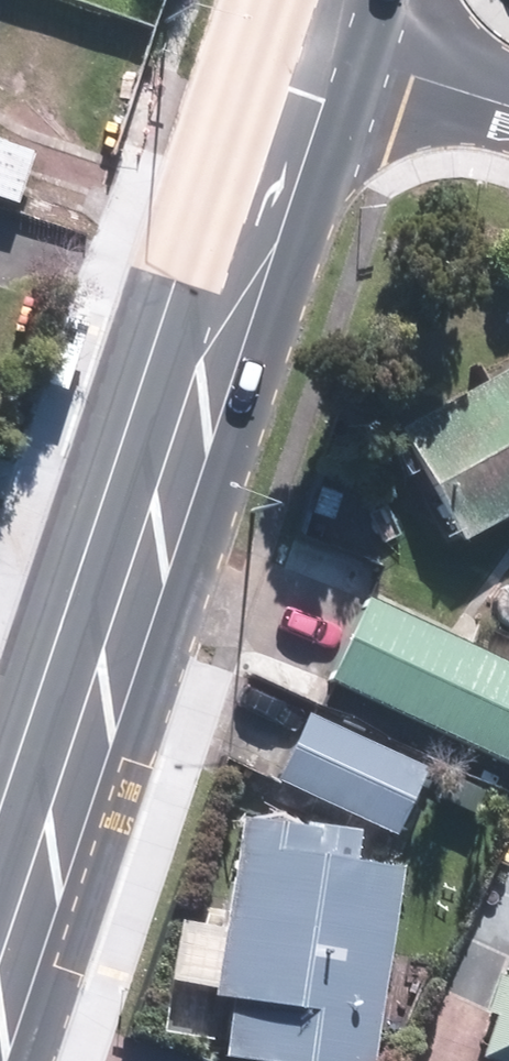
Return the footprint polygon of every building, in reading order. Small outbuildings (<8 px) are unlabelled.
[(18,202),(35,152),(0,140),(0,196),(18,202)] [(464,539),(508,513),(508,368),(401,430),(464,539)] [(374,596),(337,679),(508,757),(508,657),(374,596)] [(425,762),(307,709),(277,777),(395,829),(425,762)] [(233,991),(225,1051),(304,1060),(374,1060),(400,859),(354,853),(357,826),(239,811),(217,989),(233,991)] [(483,1054),(506,1060),(508,1060),(508,972),(483,1054)]
